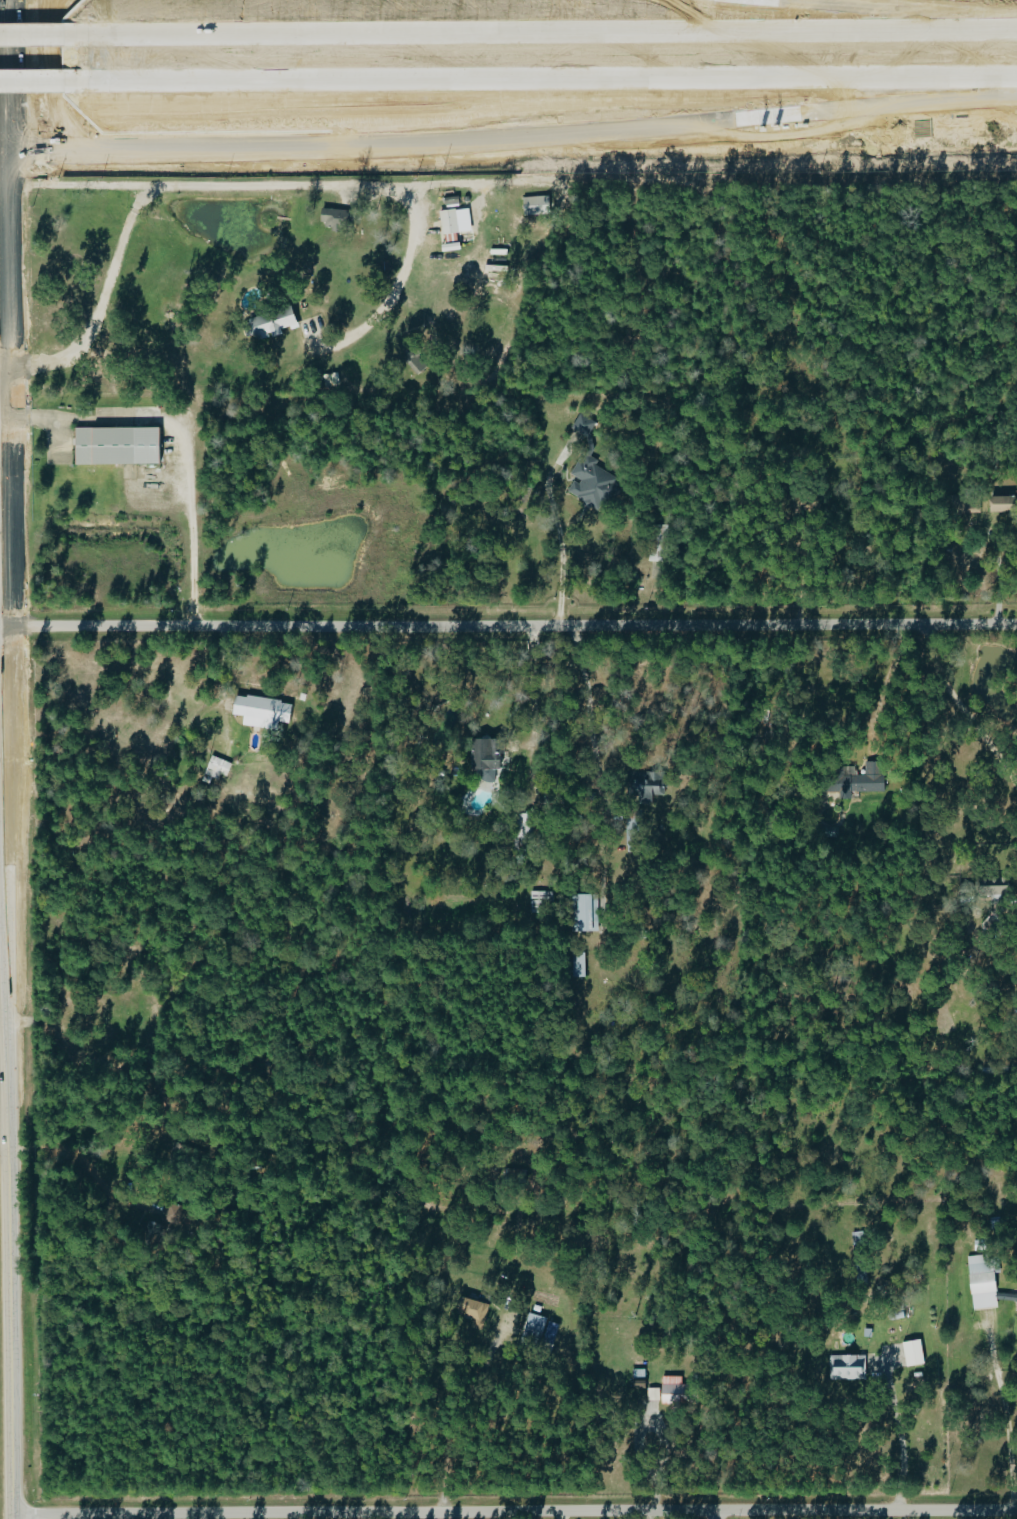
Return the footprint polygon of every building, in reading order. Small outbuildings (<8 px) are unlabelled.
[(552,215),(551,196),(523,197),(524,216),(552,215)] [(342,230),(347,213),(326,208),(322,225),(342,230)] [(461,233),(458,209),(442,211),(444,235),(461,233)] [(275,333),(277,338),(287,334),(286,331),(302,326),(295,304),(246,320),(253,340),(275,333)] [(425,356),(417,346),(404,357),(412,367),(425,356)] [(165,428),(78,429),(79,465),(165,465),(165,428)] [(564,493),(591,508),(611,474),(581,457),(570,477),(573,478),(564,493)] [(985,511),(1014,512),(1014,496),(986,496),(985,511)] [(960,513),(979,513),(979,500),(960,500),(960,513)] [(244,725),(279,730),(281,722),(292,724),(295,703),(239,694),(236,714),(246,716),(244,725)] [(477,738),(477,768),(507,768),(507,738),(477,738)] [(219,779),(221,774),(230,776),(234,762),(211,756),(206,775),(219,779)] [(849,792),(881,792),(881,775),(855,775),(855,767),(827,767),(827,777),(820,777),(820,793),(837,792),(837,799),(849,799),(849,792)] [(649,796),(663,795),(662,771),(633,772),(634,804),(650,803),(649,796)] [(1003,895),(1002,876),(973,877),(974,895),(1003,895)] [(599,931),(598,894),(579,894),(580,931),(599,931)] [(572,977),(588,976),(587,954),(571,955),(572,977)] [(488,1303),(465,1296),(458,1316),(482,1324),(488,1303)] [(561,1322),(532,1315),(527,1335),(556,1343),(561,1322)] [(908,1366),(927,1365),(925,1340),(907,1341),(908,1366)] [(832,1356),(832,1380),(870,1379),(870,1354),(832,1356)] [(684,1376),(665,1376),(664,1406),(701,1407),(701,1385),(684,1384),(684,1376)] [(649,1401),(661,1401),(661,1388),(649,1388),(649,1401)]
